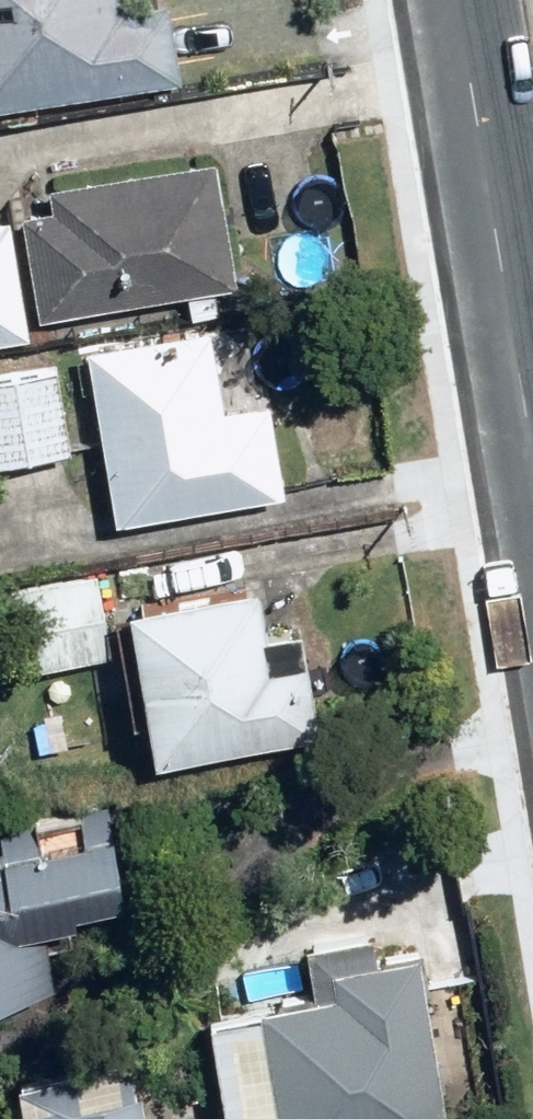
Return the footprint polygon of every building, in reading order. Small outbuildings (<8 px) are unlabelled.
[(193,78),(182,0),(159,0),(134,4),(134,0),(0,0),(0,108),(193,78)] [(31,212),(49,315),(194,290),(199,315),(225,310),(221,283),(244,279),(222,153),(60,182),(64,207),(31,212)] [(42,342),(22,216),(0,220),(0,348),(42,342)] [(98,345),(127,519),(293,493),(279,403),(234,411),(220,326),(98,345)] [(78,452),(63,362),(0,373),(0,464),(78,452)] [(17,585),(30,666),(118,652),(105,570),(17,585)] [(165,714),(172,753),(334,723),(315,619),(282,625),(274,578),(145,602),(152,641),(131,645),(145,717),(165,714)] [(64,978),(53,921),(88,914),(87,904),(140,895),(126,827),(51,842),(50,834),(0,843),(0,990),(64,978)] [(239,1118),(456,1118),(433,948),(384,955),(381,933),(318,942),(326,1000),(224,1014),(239,1118)] [(149,1096),(141,1098),(135,1059),(26,1075),(32,1114),(4,1118),(5,1118),(152,1118),(149,1096)]
